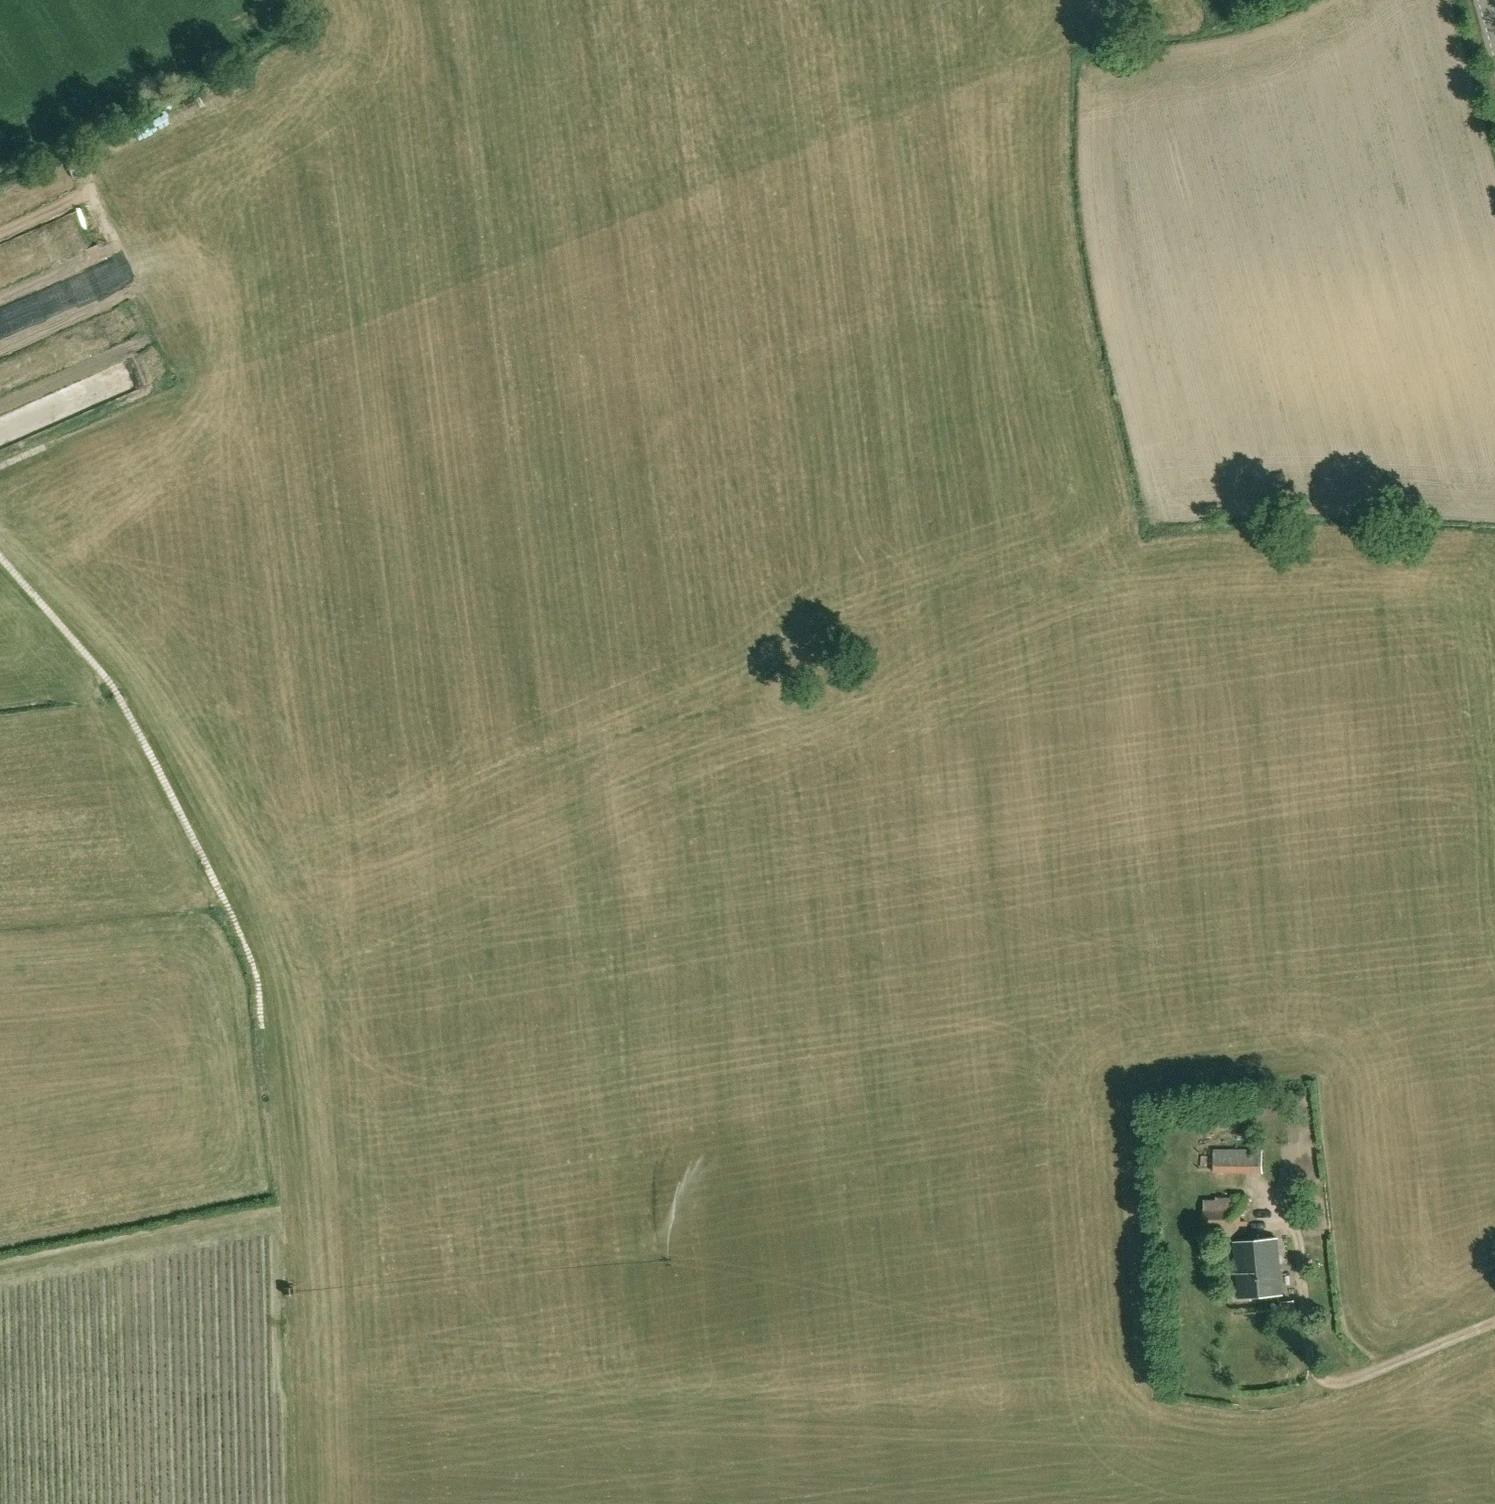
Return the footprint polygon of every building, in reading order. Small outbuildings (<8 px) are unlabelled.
[(1262,1170),(1262,1150),(1213,1150),(1214,1170),(1262,1170)] [(1247,1212),(1247,1197),(1217,1196),(1217,1199),(1205,1199),(1205,1209),(1203,1209),(1204,1228),(1217,1229),(1217,1236),(1247,1236),(1247,1227),(1247,1221),(1241,1221),(1240,1212),(1247,1212)] [(1150,1236),(1162,1235),(1161,1225),(1149,1226),(1150,1236)] [(1239,1298),(1282,1294),(1278,1238),(1234,1242),(1239,1298)] [(1284,1314),(1296,1312),(1294,1301),(1283,1301),(1284,1314)]
